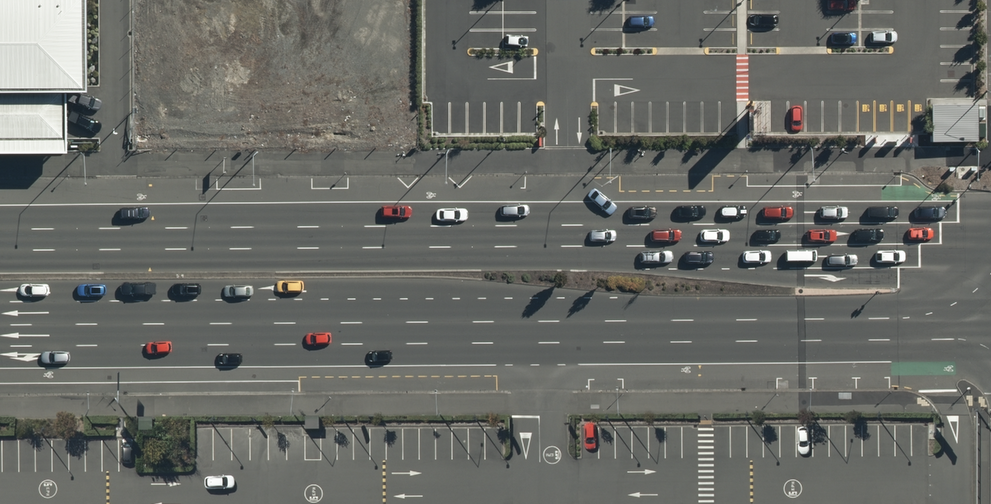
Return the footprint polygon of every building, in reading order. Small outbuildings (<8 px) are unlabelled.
[(64,150),(63,88),(81,88),(80,0),(54,0),(0,1),(0,151),(64,150)] [(973,105),(933,105),(933,134),(973,134),(973,105)]
